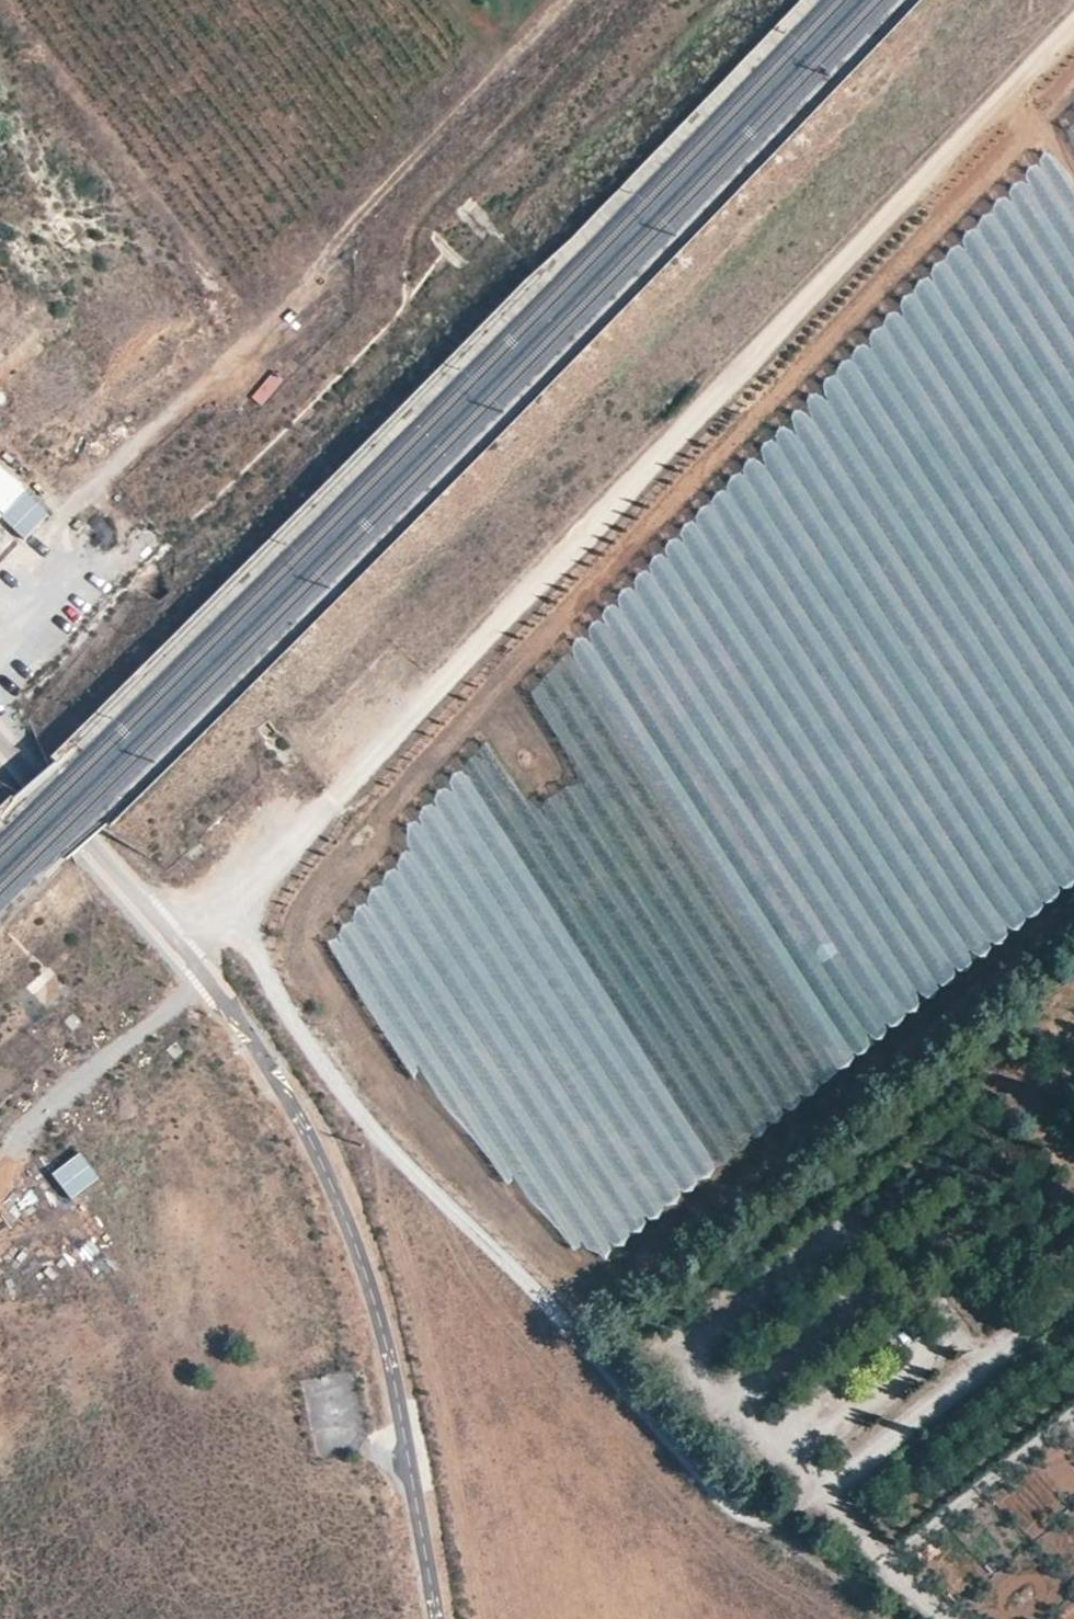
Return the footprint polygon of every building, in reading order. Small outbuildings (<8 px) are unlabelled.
[(273,372),(251,395),(260,404),(282,380),(273,372)] [(19,478),(0,458),(0,496),(19,478)] [(399,858),(443,805),(415,783),(380,825),(372,836),(399,858)] [(831,1472),(847,1490),(913,1433),(896,1414),(831,1472)]
